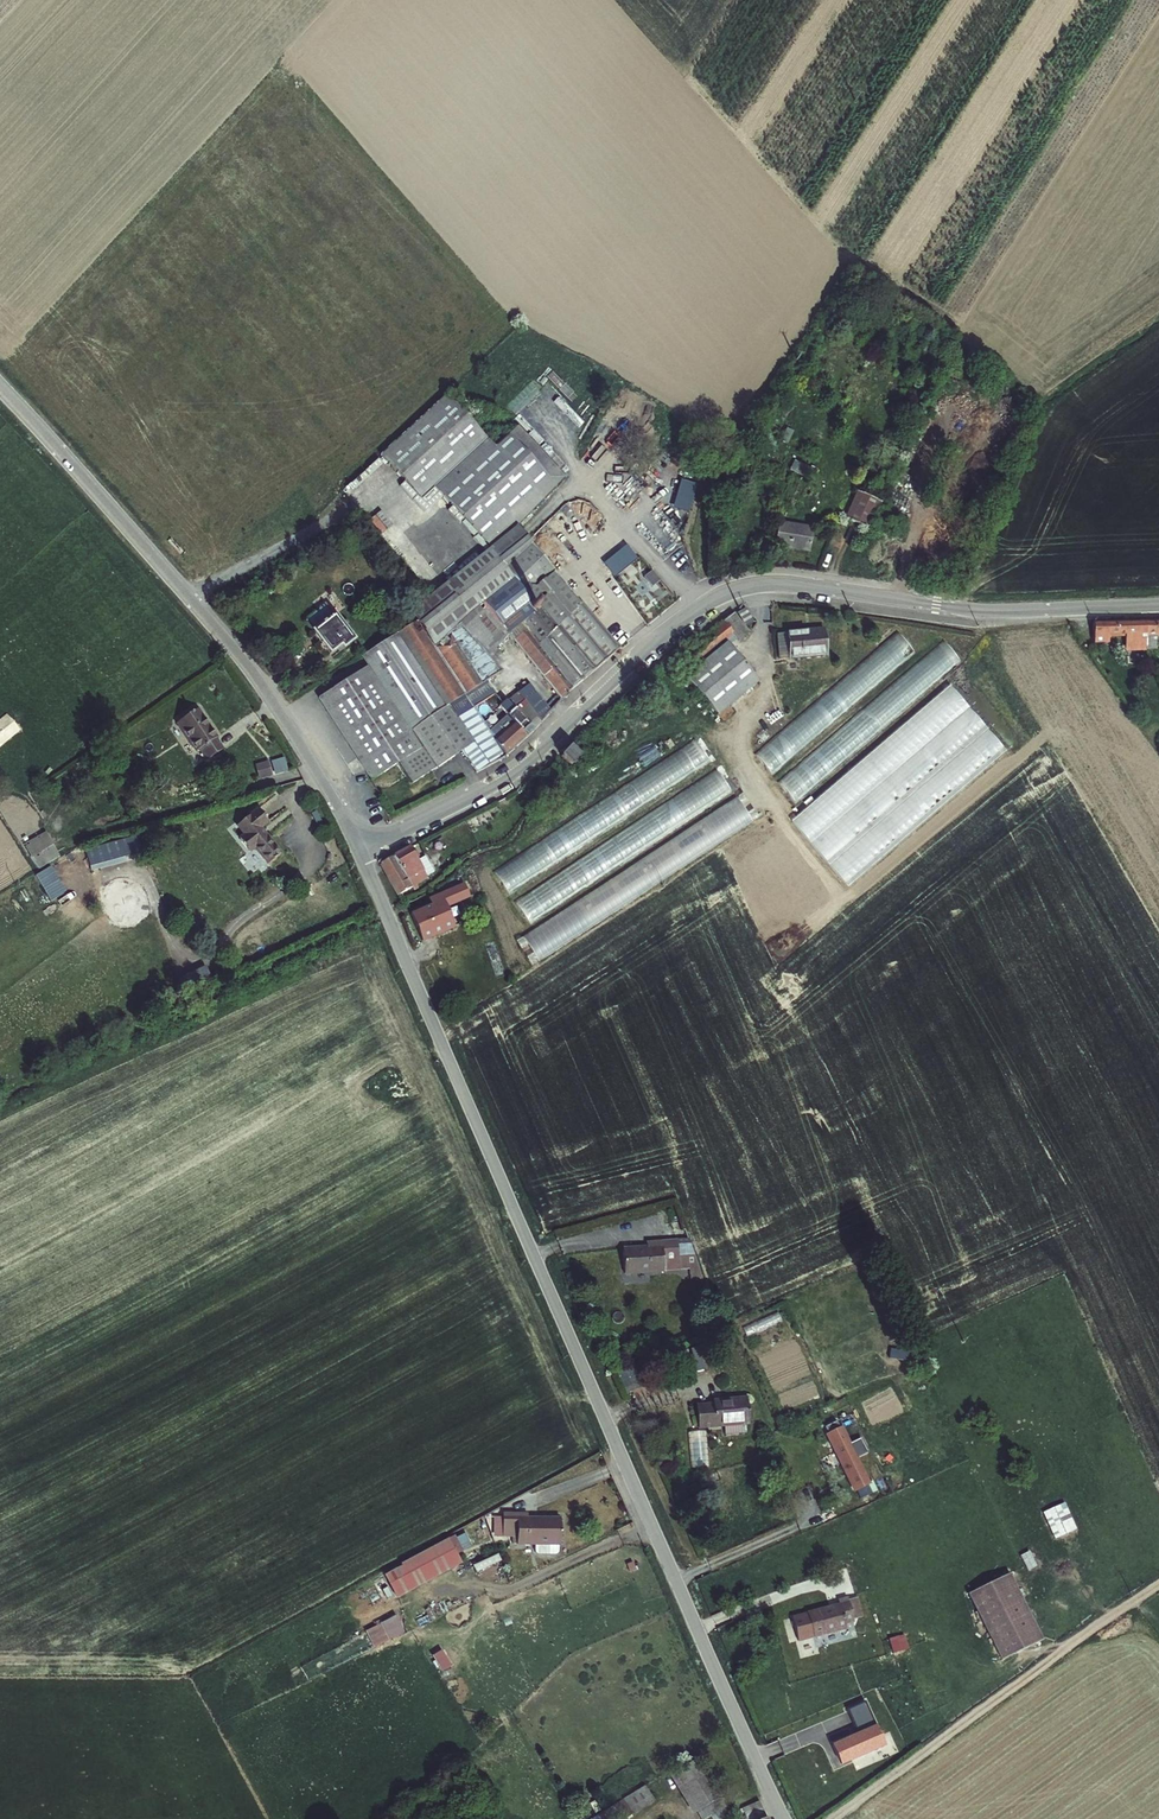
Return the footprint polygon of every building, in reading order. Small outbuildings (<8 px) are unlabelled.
[(452,388),(380,455),(419,497),(435,483),(443,493),(500,441),(452,388)] [(518,424),(500,441),(443,493),(493,547),(518,524),(567,477),(518,424)] [(797,464),(775,510),(793,519),(816,473),(797,464)] [(845,517),(868,528),(881,503),(858,491),(845,517)] [(413,545),(419,540),(425,548),(456,523),(450,516),(420,539),(410,526),(403,532),(413,545)] [(507,755),(524,738),(517,728),(526,721),(534,730),(546,719),(508,672),(518,665),(505,646),(499,649),(495,644),(510,635),(562,701),(617,649),(518,524),(493,547),(414,610),(420,620),(361,655),(369,667),(320,699),(341,732),(372,781),(399,764),(410,783),(463,754),(477,771),(507,755)] [(812,530),(776,524),(772,546),(808,552),(812,530)] [(324,606),(305,624),(330,652),(339,644),(344,649),(355,639),(349,633),(353,631),(346,623),(342,627),(324,606)] [(684,653),(678,657),(690,672),(685,676),(716,716),(759,682),(725,639),(733,633),(739,641),(749,633),(733,613),(698,641),(701,645),(687,656),(684,653)] [(1144,648),(1143,619),(1088,621),(1089,643),(1108,642),(1108,636),(1122,635),(1122,649),(1144,648)] [(1143,619),(1144,648),(1154,647),(1154,635),(1158,635),(1158,619),(1143,619)] [(787,630),(787,633),(776,634),(777,659),(826,657),(824,628),(787,630)] [(770,772),(918,652),(901,632),(754,752),(770,772)] [(828,768),(966,662),(950,641),(838,728),(848,741),(822,761),(828,768)] [(956,686),(791,816),(845,883),(1009,752),(956,686)] [(198,709),(176,724),(195,751),(199,748),(205,758),(220,748),(213,738),(216,736),(198,709)] [(23,728),(9,711),(0,719),(0,747),(23,728)] [(524,738),(534,730),(526,721),(517,728),(524,738)] [(632,812),(712,760),(697,738),(617,789),(632,812)] [(574,745),(562,756),(571,766),(583,755),(574,745)] [(257,763),(261,778),(291,770),(287,755),(257,763)] [(684,791),(699,812),(732,789),(717,768),(684,791)] [(699,818),(713,844),(754,822),(741,796),(699,818)] [(271,820),(261,807),(239,824),(247,835),(239,841),(247,852),(257,845),(270,863),(282,854),(262,827),(271,820)] [(39,868),(62,856),(49,830),(25,843),(39,868)] [(142,840),(104,848),(107,864),(146,855),(142,840)] [(409,845),(381,862),(389,874),(385,876),(398,898),(413,889),(415,892),(422,888),(420,885),(429,879),(427,876),(435,871),(426,855),(418,860),(409,845)] [(56,866),(39,872),(50,900),(67,893),(56,866)] [(468,881),(430,896),(434,904),(414,911),(426,941),(460,928),(451,906),(474,897),(468,881)] [(580,899),(524,935),(540,960),(597,923),(580,899)] [(205,960),(197,964),(199,969),(180,978),(188,995),(216,982),(205,960)] [(645,1247),(622,1248),(623,1273),(678,1270),(677,1240),(645,1241),(645,1247)] [(628,1368),(616,1373),(623,1388),(634,1382),(628,1368)] [(711,1402),(694,1404),(696,1425),(721,1422),(722,1433),(743,1430),(742,1421),(747,1420),(743,1393),(710,1398),(711,1402)] [(821,1424),(808,1430),(835,1492),(848,1486),(821,1424)] [(847,1424),(830,1432),(857,1492),(874,1484),(847,1424)] [(1044,1510),(1057,1538),(1079,1527),(1067,1500),(1044,1510)] [(562,1514),(528,1512),(528,1507),(517,1506),(517,1511),(501,1511),(501,1530),(516,1531),(516,1539),(560,1541),(562,1514)] [(403,1560),(405,1564),(390,1572),(401,1593),(418,1584),(412,1574),(457,1549),(450,1535),(403,1560)] [(500,1553),(477,1564),(480,1570),(503,1559),(500,1553)] [(1044,1639),(1011,1574),(970,1595),(1002,1660),(1044,1639)] [(837,1599),(787,1612),(794,1637),(844,1624),(842,1618),(852,1616),(845,1591),(835,1594),(837,1599)] [(400,1615),(368,1628),(375,1646),(408,1633),(400,1615)] [(891,1637),(896,1652),(911,1647),(907,1632),(891,1637)] [(446,1648),(435,1654),(444,1672),(455,1666),(446,1648)] [(883,1748),(875,1728),(866,1701),(848,1710),(857,1733),(833,1744),(842,1766),(883,1748)] [(699,1818),(706,1818),(725,1809),(706,1772),(710,1770),(704,1757),(675,1771),(699,1818)] [(598,1813),(601,1818),(622,1818),(657,1799),(648,1784),(598,1813)] [(741,1808),(747,1818),(767,1818),(758,1800),(741,1808)]
